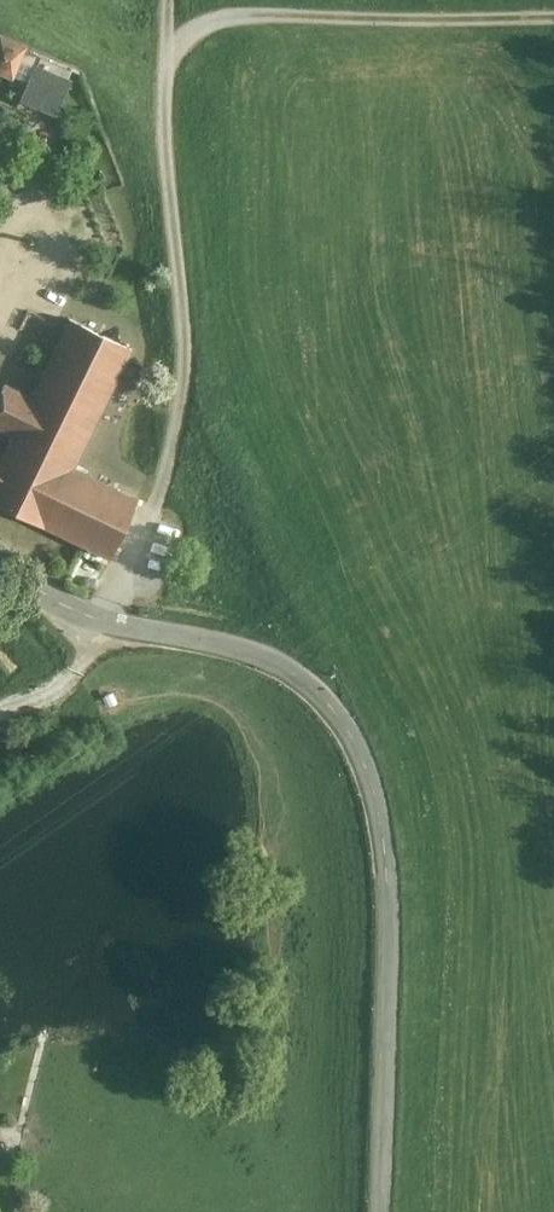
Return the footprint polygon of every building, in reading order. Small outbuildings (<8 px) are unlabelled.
[(0,36),(0,71),(10,75),(22,47),(23,46),(0,36)] [(72,68),(22,47),(10,75),(29,83),(23,98),(53,111),(72,68)] [(31,397),(15,389),(0,421),(0,430),(12,436),(0,459),(0,506),(44,527),(109,558),(137,499),(73,468),(131,349),(69,319),(31,397)]
